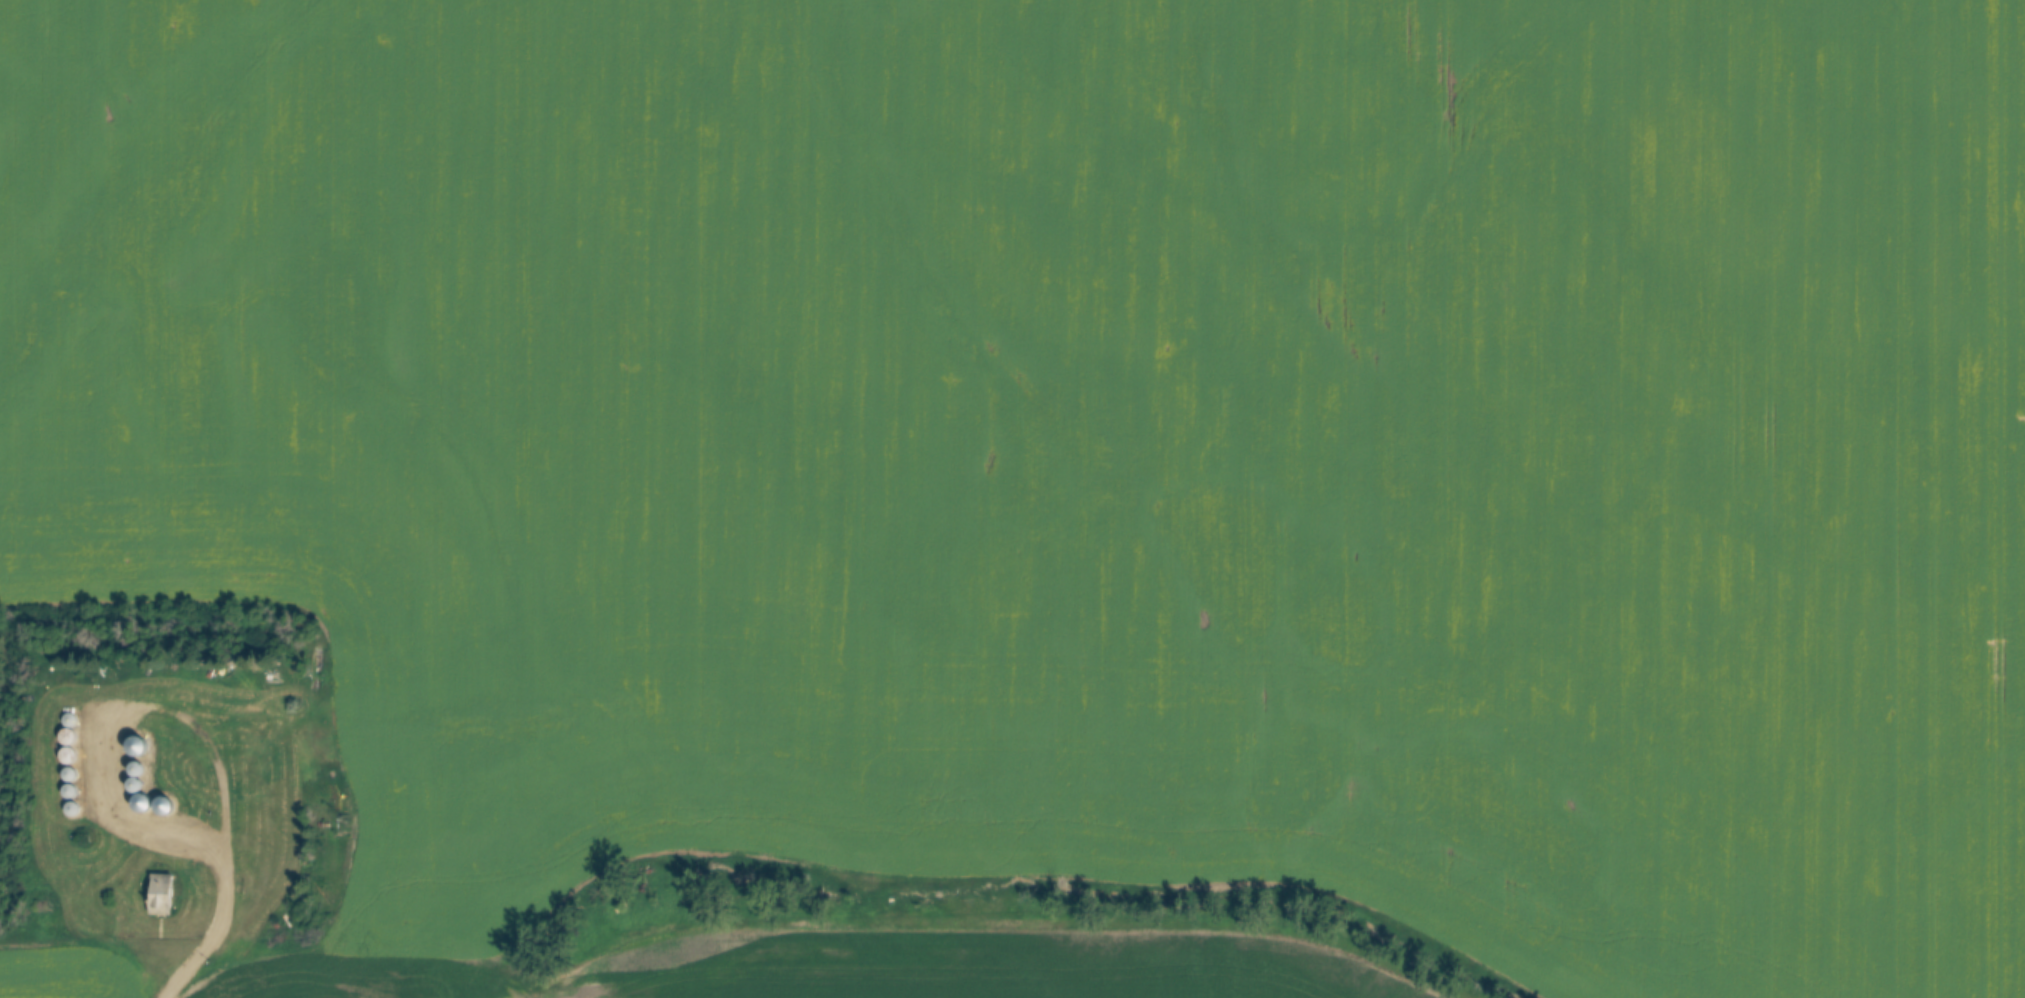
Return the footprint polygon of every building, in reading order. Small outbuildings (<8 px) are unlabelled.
[(153,738),(132,738),(132,755),(153,755),(153,738)] [(166,815),(177,812),(174,798),(163,800),(166,815)] [(155,874),(155,916),(179,916),(179,874),(155,874)]
